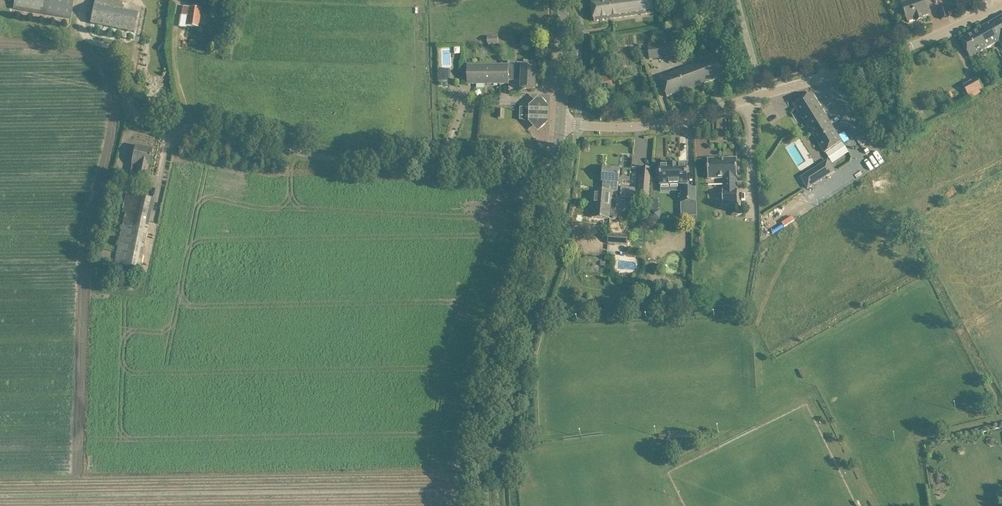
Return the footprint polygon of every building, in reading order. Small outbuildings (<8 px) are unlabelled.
[(74,0),(14,0),(13,8),(71,18),(74,0)] [(604,20),(652,13),(650,0),(602,0),(592,1),(594,21),(604,20)] [(923,19),(922,17),(929,14),(925,0),(913,0),(902,4),(908,21),(916,19),(917,21),(923,19)] [(134,32),(136,22),(138,13),(121,10),(122,4),(111,1),(110,8),(94,5),(90,23),(134,32)] [(198,27),(200,17),(201,9),(183,7),(182,15),(188,16),(186,26),(198,27)] [(949,17),(946,8),(939,10),(942,19),(949,17)] [(989,23),(999,40),(1001,46),(1001,16),(989,23)] [(970,57),(999,40),(989,23),(960,39),(965,47),(970,57)] [(650,59),(680,55),(678,43),(648,47),(650,59)] [(727,75),(724,66),(720,55),(687,67),(677,71),(660,77),(664,88),(667,97),(727,75)] [(524,63),(514,63),(508,62),(508,65),(509,81),(522,81),(522,89),(534,89),(535,68),(524,68),(524,63)] [(509,81),(508,65),(467,63),(467,74),(468,84),(509,84),(509,81)] [(438,81),(449,81),(449,69),(438,69),(438,81)] [(613,85),(610,74),(596,77),(599,89),(613,85)] [(977,77),(963,86),(970,97),(984,88),(977,77)] [(842,141),(817,101),(811,93),(794,104),(800,112),(825,153),(842,141)] [(837,99),(844,109),(850,104),(843,95),(837,99)] [(527,108),(526,120),(529,120),(529,123),(538,133),(548,123),(549,107),(539,97),(529,106),(529,108),(527,108)] [(146,174),(149,160),(152,150),(135,146),(130,171),(146,174)] [(738,178),(737,169),(737,159),(708,159),(708,179),(723,178),(723,189),(723,204),(738,204),(738,189),(737,189),(736,178),(738,178)] [(808,189),(819,182),(836,171),(828,159),(800,177),(808,189)] [(687,165),(678,165),(678,164),(669,165),(669,166),(660,166),(660,168),(658,168),(658,177),(660,177),(661,184),(682,184),(682,189),(682,216),(696,215),(696,188),(686,189),(686,184),(688,184),(687,165)] [(619,183),(619,179),(620,169),(603,168),(602,181),(603,182),(603,190),(613,191),(617,192),(618,183),(619,183)] [(650,189),(651,178),(652,168),(641,168),(639,187),(621,186),(620,197),(639,199),(640,188),(650,189)] [(613,191),(603,190),(594,190),(591,217),(601,218),(610,219),(615,219),(616,218),(617,217),(618,215),(617,213),(617,211),(616,210),(617,200),(612,199),(613,191)] [(125,212),(114,266),(117,267),(137,271),(152,199),(129,194),(125,194),(121,212),(125,212)] [(609,243),(608,254),(626,256),(627,245),(628,245),(629,234),(609,232),(608,243),(609,243)]
